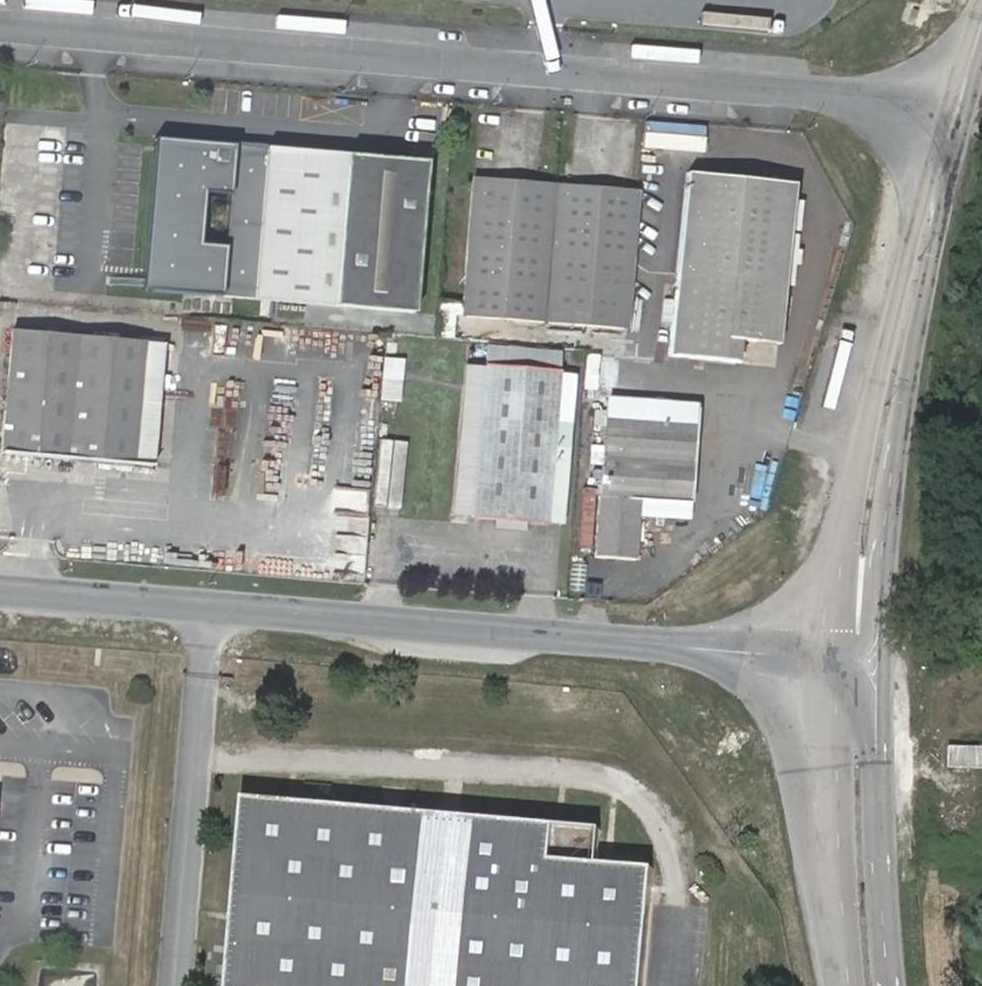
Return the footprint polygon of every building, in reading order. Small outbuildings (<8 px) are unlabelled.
[(423,316),(437,170),(163,145),(150,291),(423,316)] [(788,349),(803,187),(690,175),(680,270),(672,365),(749,367),(753,346),(788,349)] [(469,314),(554,321),(562,188),(479,181),(469,314)] [(562,188),(554,321),(637,328),(647,194),(562,188)] [(439,300),(436,337),(456,338),(459,301),(439,300)] [(172,352),(19,337),(8,456),(160,471),(172,352)] [(490,371),(466,369),(454,518),(567,527),(579,378),(562,376),(564,353),(492,348),(490,371)] [(587,353),(585,385),(597,386),(599,354),(587,353)] [(385,357),(381,399),(401,401),(405,358),(385,357)] [(703,405),(613,399),(599,557),(640,561),(643,500),(697,503),(703,405)] [(953,767),(981,769),(981,748),(955,748),(953,767)] [(252,799),(236,985),(652,985),(661,883),(559,875),(563,825),(252,799)]
